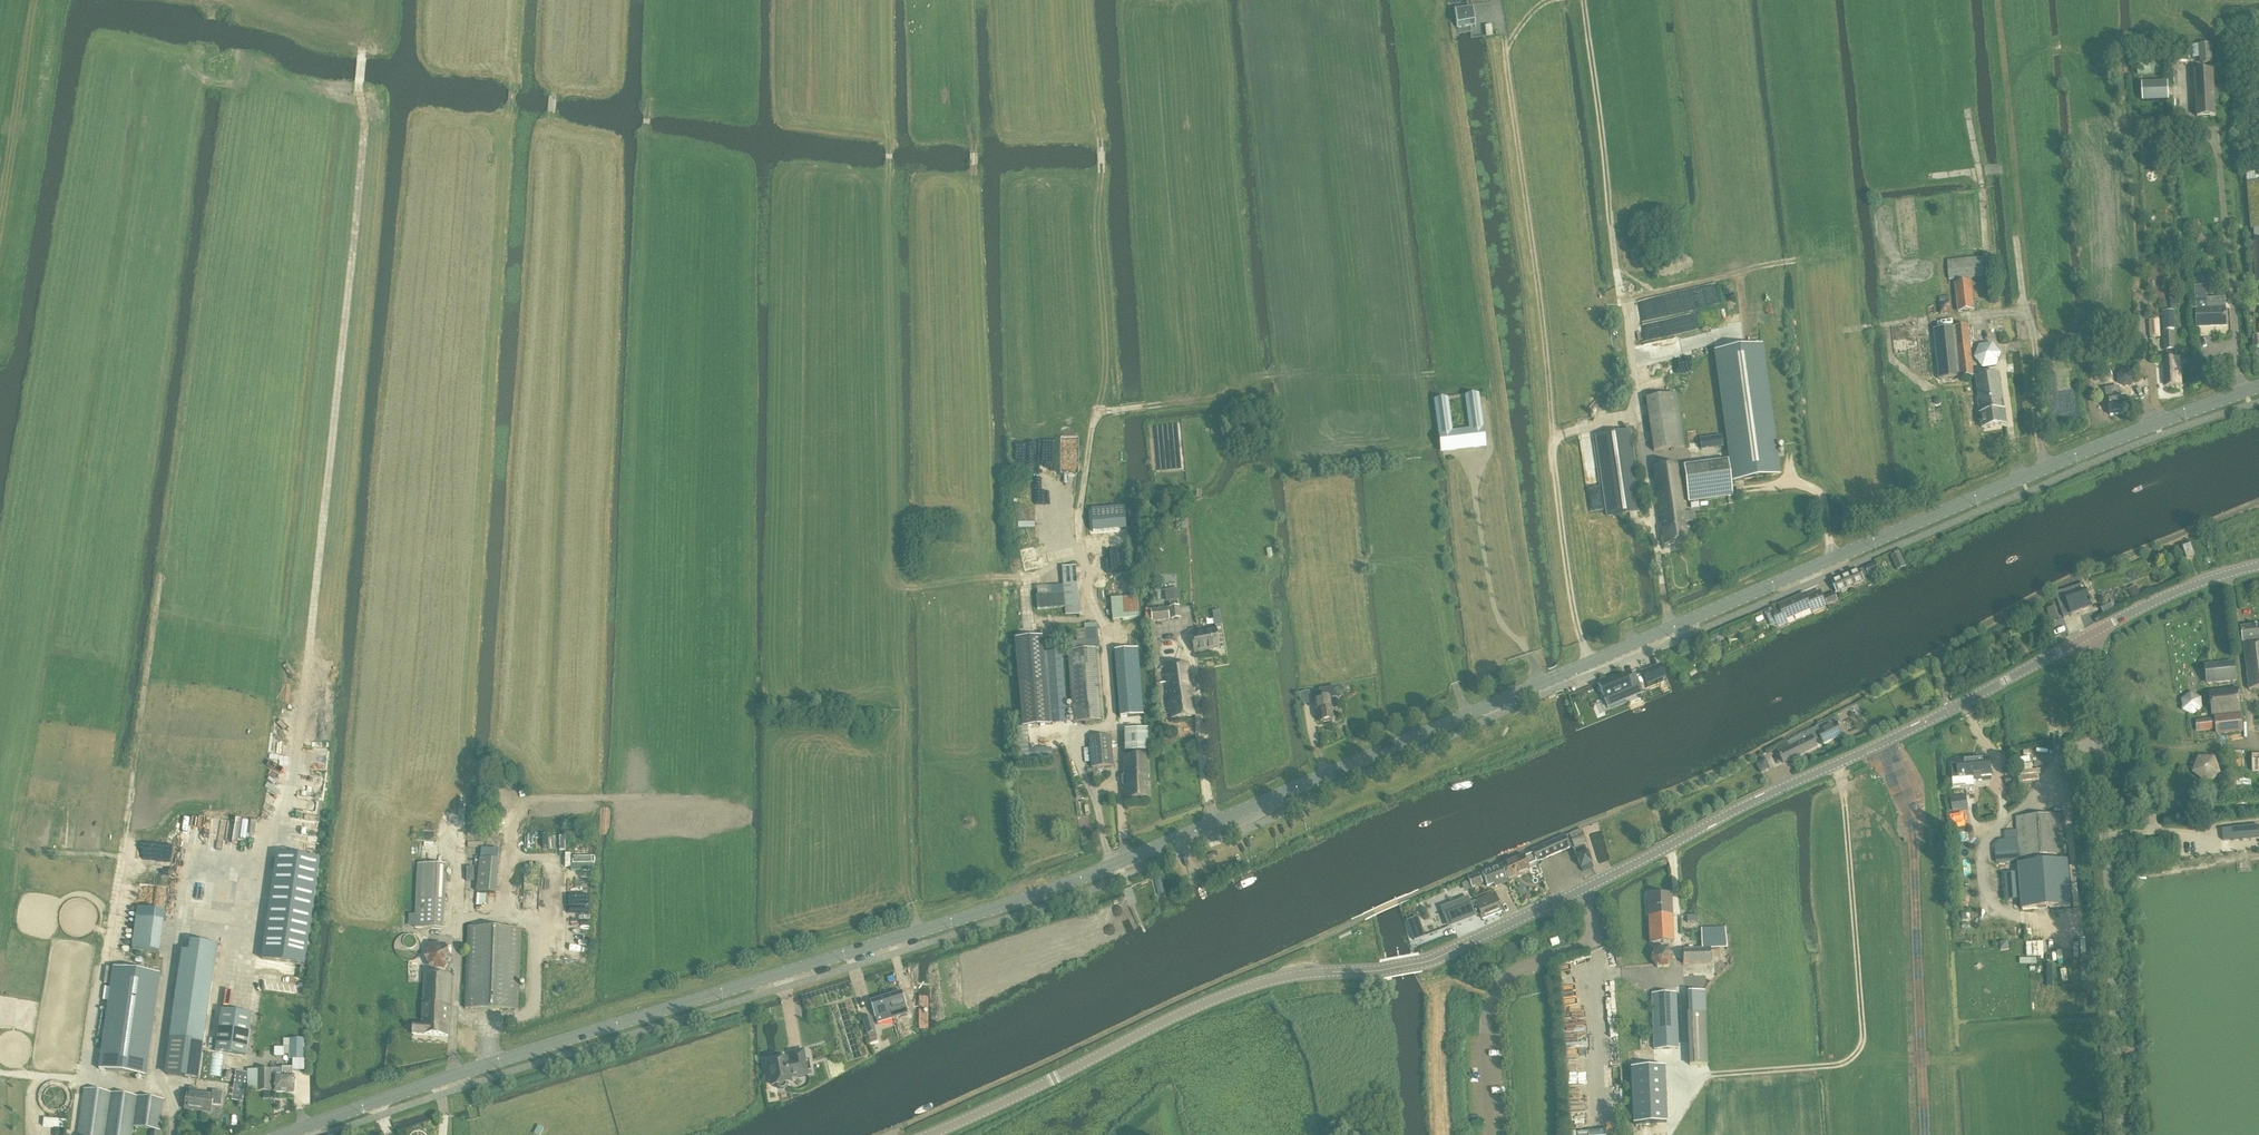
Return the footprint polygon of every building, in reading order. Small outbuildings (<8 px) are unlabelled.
[(1457,31),(1471,29),(1476,28),(1473,8),(1454,10),(1457,31)] [(2203,45),(2204,58),(2213,57),(2212,44),(2203,45)] [(2165,57),(2137,58),(2137,75),(2165,74),(2165,57)] [(2197,118),(2216,118),(2214,71),(2195,72),(2197,118)] [(2143,101),(2169,100),(2168,81),(2142,82),(2143,101)] [(2248,185),(2252,229),(2254,229),(2254,232),(2253,232),(2257,283),(2258,283),(2258,184),(2248,185)] [(1949,280),(1983,276),(1983,258),(1948,261),(1949,280)] [(1959,312),(1975,310),(1971,282),(1955,283),(1959,312)] [(2207,304),(2206,286),(2195,287),(2196,311),(2197,328),(2227,327),(2225,303),(2207,304)] [(1950,303),(1949,296),(1940,298),(1941,304),(1940,304),(1941,315),(1952,313),(1951,303),(1950,303)] [(2164,330),(2175,329),(2174,311),(2163,312),(2164,330)] [(2151,339),(2160,338),(2159,320),(2150,320),(2151,339)] [(1940,380),(1974,376),(1968,326),(1934,330),(1940,380)] [(2176,350),(2174,332),(2164,333),(2165,351),(2167,351),(2168,359),(2164,359),(2166,387),(2182,386),(2180,357),(2177,357),(2176,350)] [(1983,368),(1996,367),(2001,354),(1993,344),(1980,345),(1975,358),(1983,368)] [(1716,352),(1734,482),(1779,476),(1761,345),(1716,352)] [(2124,387),(2130,386),(2131,386),(2135,380),(2134,373),(2129,370),(2122,371),(2118,376),(2119,383),(2124,387)] [(1975,377),(1981,417),(1979,420),(1980,425),(1983,427),(1983,428),(2008,424),(2000,373),(1975,377)] [(2121,399),(2119,388),(2106,390),(2108,400),(2110,416),(2129,412),(2127,398),(2121,399)] [(1653,452),(1685,447),(1676,394),(1645,399),(1653,452)] [(1471,430),(1461,432),(1463,449),(1484,446),(1477,396),(1466,397),(1471,430)] [(1442,452),(1463,449),(1461,432),(1450,433),(1446,400),(1435,401),(1442,452)] [(1607,516),(1621,514),(1642,511),(1630,430),(1595,436),(1607,516)] [(1688,502),(1718,499),(1717,498),(1732,496),(1728,461),(1717,462),(1684,467),(1688,502)] [(1659,507),(1683,503),(1677,465),(1653,468),(1659,507)] [(1684,512),(1683,503),(1659,507),(1665,545),(1688,542),(1687,540),(1695,539),(1693,529),(1686,530),(1685,523),(1694,521),(1692,511),(1684,512)] [(2187,558),(2195,555),(2191,545),(2183,548),(2187,558)] [(1897,570),(1898,571),(1906,567),(1900,554),(1892,558),(1897,570)] [(1847,589),(1864,581),(1862,578),(1868,575),(1869,575),(1879,571),(1876,564),(1865,568),(1866,569),(1859,571),(1832,583),(1837,594),(1842,591),(1843,593),(1848,590),(1847,589)] [(2128,590),(2133,600),(2141,596),(2136,586),(2128,590)] [(1055,600),(1051,600),(1053,612),(1056,612),(1065,611),(1063,587),(1054,588),(1055,600)] [(2063,591),(2055,593),(2063,618),(2092,607),(2087,591),(2073,596),(2070,588),(2063,591)] [(1781,609),(1773,612),(1779,626),(1788,623),(1786,620),(1811,609),(1813,612),(1819,609),(1827,606),(1820,592),(1813,595),(1806,598),(1805,595),(1791,601),(1787,603),(1780,606),(1781,609)] [(1835,594),(1824,598),(1825,599),(1827,604),(1828,605),(1838,601),(1835,594)] [(2059,619),(2055,607),(2046,610),(2050,622),(2059,619)] [(1171,620),(1181,618),(1179,608),(1170,609),(1171,620)] [(1152,622),(1169,620),(1167,609),(1151,611),(1152,622)] [(2242,628),(2244,644),(2250,690),(2258,689),(2258,626),(2242,628)] [(1068,652),(1074,723),(1101,721),(1095,649),(1099,649),(1097,629),(1080,630),(1076,630),(1077,641),(1071,642),(1072,651),(1068,652)] [(1195,653),(1219,648),(1215,629),(1191,633),(1195,653)] [(1042,636),(1016,638),(1023,727),(1050,724),(1042,636)] [(1135,650),(1115,652),(1120,718),(1141,716),(1135,650)] [(2206,666),(2208,684),(2236,681),(2234,663),(2206,666)] [(1171,718),(1194,716),(1188,664),(1164,667),(1168,699),(1169,702),(1171,718)] [(1659,665),(1641,672),(1647,685),(1664,678),(1665,678),(1660,665),(1659,665)] [(1608,680),(1598,684),(1602,693),(1605,700),(1608,708),(1625,701),(1622,694),(1622,693),(1631,689),(1639,685),(1635,675),(1627,678),(1625,674),(1624,673),(1614,677),(1608,680)] [(1328,698),(1337,697),(1335,688),(1320,690),(1321,698),(1322,697),(1322,701),(1314,702),(1316,710),(1317,709),(1318,714),(1319,714),(1321,722),(1332,720),(1328,698)] [(2242,731),(2240,714),(2241,714),(2239,690),(2210,692),(2212,717),(2196,719),(2197,731),(2218,729),(2218,734),(2242,731)] [(2193,716),(2202,710),(2201,698),(2191,694),(2182,700),(2182,711),(2193,716)] [(1804,734),(1793,739),(1787,742),(1789,747),(1778,752),(1784,763),(1802,755),(1817,747),(1818,747),(1814,739),(1820,736),(1824,744),(1843,735),(1840,728),(1849,724),(1844,714),(1835,718),(1816,727),(1816,728),(1804,734)] [(1125,753),(1148,752),(1148,730),(1124,730),(1125,753)] [(1092,768),(1114,766),(1111,736),(1089,738),(1092,768)] [(1958,765),(1952,766),(1953,779),(1953,787),(1961,787),(1960,778),(1974,777),(1974,781),(1982,781),(1981,776),(1992,775),(1990,757),(1985,757),(1972,759),(1972,757),(1957,758),(1958,765)] [(1125,800),(1150,799),(1148,758),(1123,759),(1124,775),(1122,778),(1122,785),(1124,787),(1125,800)] [(2207,785),(2221,774),(2215,758),(2198,758),(2193,775),(2207,785)] [(1766,760),(1757,764),(1761,773),(1770,769),(1766,760)] [(2013,775),(2005,776),(2006,787),(2014,786),(2013,775)] [(1953,813),(1969,810),(1966,795),(1951,798),(1953,813)] [(2061,815),(2017,818),(2020,863),(2064,860),(2061,815)] [(2222,830),(2223,841),(2258,837),(2258,826),(2236,828),(2222,830)] [(1587,844),(1581,830),(1565,837),(1531,851),(1532,854),(1525,858),(1524,856),(1502,865),(1508,879),(1529,870),(1528,866),(1536,863),(1536,862),(1570,848),(1574,850),(1577,856),(1576,856),(1581,868),(1582,872),(1593,867),(1592,864),(1592,863),(1584,845),(1587,844)] [(1996,856),(1997,864),(2018,863),(2017,847),(2000,848),(2001,856),(1996,856)] [(278,853),(262,959),(299,967),(315,859),(278,853)] [(2068,862),(2020,865),(2024,913),(2072,910),(2068,862)] [(444,930),(447,867),(418,865),(415,929),(444,930)] [(1500,885),(1499,882),(1505,879),(1500,867),(1482,874),(1487,887),(1494,884),(1495,887),(1500,885)] [(2005,874),(2007,901),(2021,900),(2018,873),(2005,874)] [(1464,891),(1472,888),(1471,887),(1482,883),(1479,875),(1468,879),(1469,880),(1461,884),(1464,891)] [(1446,914),(1451,927),(1476,917),(1475,914),(1480,912),(1482,919),(1501,911),(1495,894),(1446,914)] [(1650,944),(1674,943),(1671,895),(1647,896),(1650,944)] [(166,913),(139,908),(132,950),(159,954),(166,913)] [(518,1010),(521,930),(468,928),(465,1008),(518,1010)] [(1683,965),(1711,964),(1710,949),(1727,948),(1726,928),(1701,929),(1702,950),(1682,950),(1683,965)] [(445,971),(453,957),(445,945),(431,944),(424,956),(431,970),(445,971)] [(1657,968),(1669,968),(1673,958),(1667,948),(1656,949),(1650,959),(1657,968)] [(183,951),(170,1039),(203,1044),(216,955),(189,951),(183,951)] [(113,968),(99,1070),(145,1076),(160,975),(113,968)] [(409,969),(409,982),(421,983),(422,969),(409,969)] [(448,1036),(449,1009),(450,1006),(451,975),(425,974),(423,1026),(412,1025),(412,1034),(423,1035),(448,1036)] [(909,1002),(915,1000),(912,990),(906,992),(909,1002)] [(901,992),(886,997),(891,1013),(893,1019),(908,1015),(906,1009),(901,992)] [(1654,1049),(1678,1048),(1676,993),(1652,995),(1654,1049)] [(1689,1014),(1687,1014),(1689,1066),(1708,1065),(1705,1013),(1710,1013),(1709,995),(1688,997),(1689,1014)] [(886,997),(871,1002),(876,1018),(877,1024),(883,1022),(889,1020),(893,1019),(891,1013),(886,997)] [(871,1018),(863,1020),(867,1034),(869,1040),(877,1037),(875,1032),(874,1027),(872,1022),(871,1018)] [(166,1069),(166,1072),(168,1076),(198,1080),(202,1053),(203,1044),(170,1039),(166,1069)] [(303,1071),(303,1060),(304,1039),(291,1039),(290,1060),(295,1060),(295,1070),(303,1071)] [(770,1061),(768,1062),(772,1086),(776,1085),(777,1088),(779,1089),(781,1090),(783,1090),(785,1089),(787,1088),(787,1086),(787,1084),(787,1083),(791,1082),(790,1078),(807,1075),(804,1059),(791,1062),(787,1062),(786,1058),(778,1060),(777,1060),(775,1059),(772,1059),(770,1061)] [(1664,1065),(1631,1066),(1633,1124),(1667,1122),(1665,1079),(1664,1065)] [(272,1092),(272,1070),(249,1069),(248,1091),(272,1092)] [(294,1092),(294,1075),(293,1075),(293,1069),(283,1069),(283,1075),(276,1075),(276,1092),(294,1092)] [(188,1092),(186,1109),(210,1113),(211,1105),(221,1106),(223,1092),(213,1091),(212,1095),(198,1093),(198,1089),(191,1088),(190,1092),(188,1092)] [(164,1101),(164,1100),(84,1089),(78,1134),(133,1134),(134,1126),(160,1130),(164,1101)] [(544,1130),(539,1126),(534,1134),(536,1134),(541,1134),(544,1130)]
